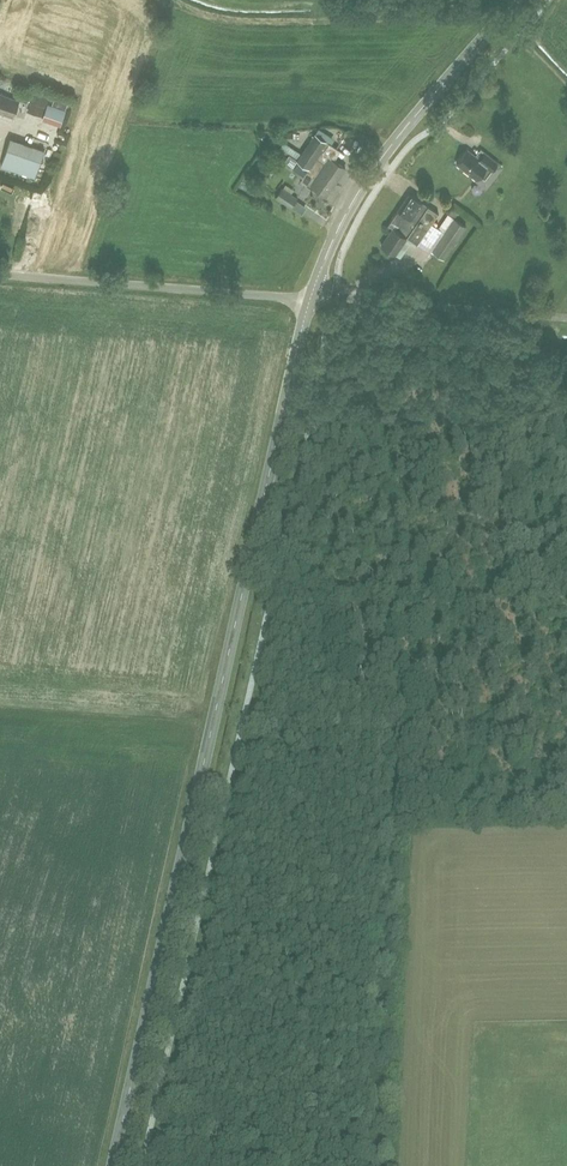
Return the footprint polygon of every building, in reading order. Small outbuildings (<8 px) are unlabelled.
[(45,93),(41,116),(60,119),(63,104),(49,101),(51,94),(45,93)] [(19,100),(0,94),(0,111),(13,116),(19,100)] [(330,158),(337,148),(316,134),(302,154),(284,142),(281,147),(298,159),(298,160),(299,161),(293,169),(304,176),(301,181),(307,185),(309,183),(327,195),(346,168),(330,158)] [(35,177),(45,149),(10,137),(1,165),(35,177)] [(480,159),(468,149),(457,163),(477,179),(475,181),(486,189),(503,166),(485,152),(480,159)] [(295,190),(286,184),(284,187),(282,186),(275,197),(292,208),(298,198),(292,193),(295,190)] [(418,244),(439,213),(410,193),(388,225),(393,228),(382,245),(395,255),(408,237),(418,244)] [(455,218),(459,213),(452,208),(449,213),(455,218)] [(444,258),(466,226),(454,218),(432,250),(444,258)]
